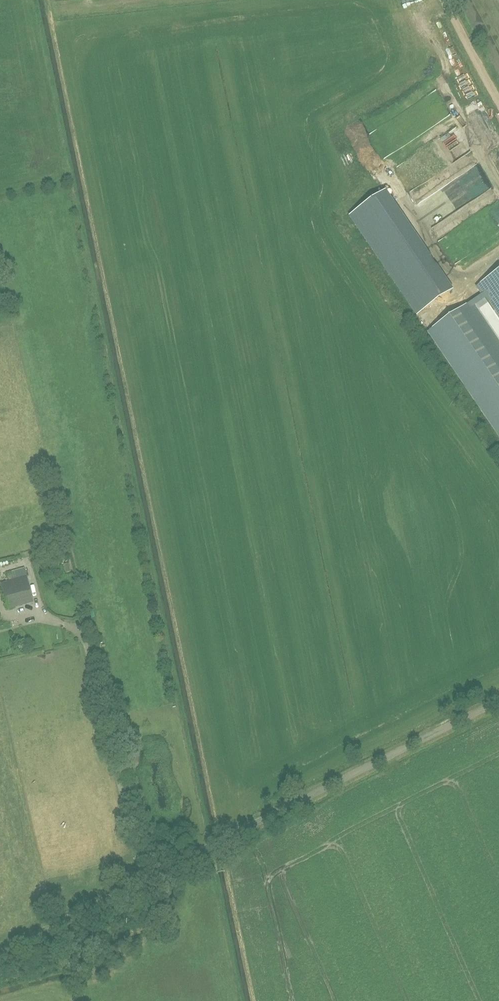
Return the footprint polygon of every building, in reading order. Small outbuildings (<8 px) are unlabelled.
[(432,226),(426,230),(440,251),(446,247),(432,226)] [(477,287),(498,320),(498,272),(477,287)] [(473,301),(428,332),(498,438),(498,338),(473,301)] [(27,574),(2,581),(9,607),(35,600),(27,574)]
